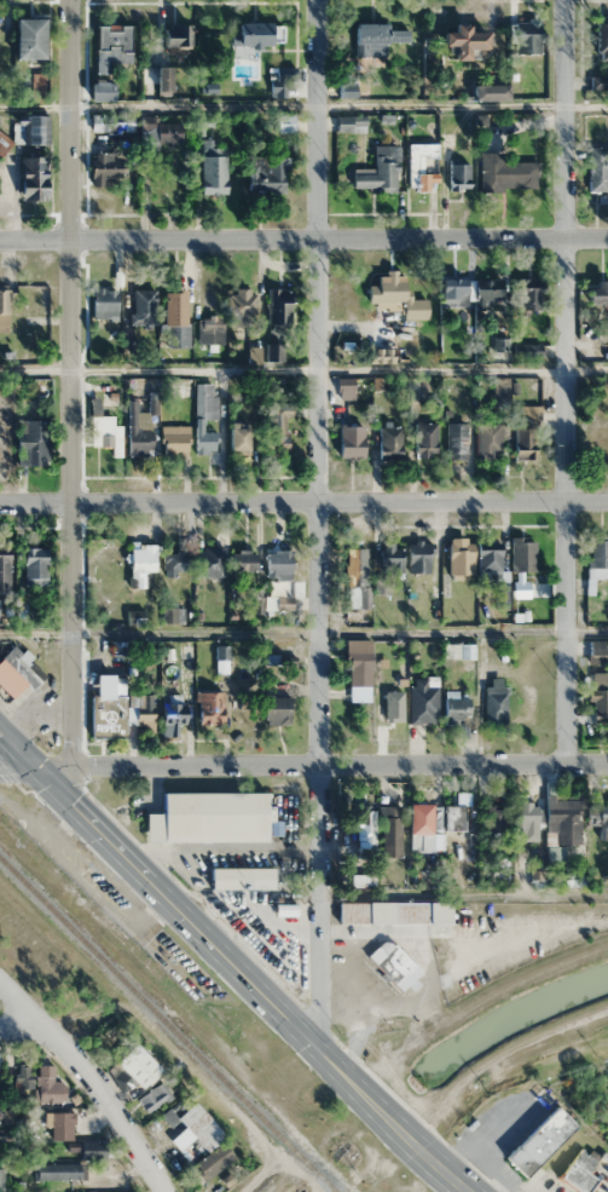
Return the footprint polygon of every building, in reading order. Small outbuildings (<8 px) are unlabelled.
[(42,58),(42,18),(14,18),(14,58),(42,58)] [(539,20),(514,21),(514,53),(540,52),(539,20)] [(597,20),(597,55),(607,55),(607,20),(597,20)] [(268,46),(268,21),(230,21),(230,46),(268,46)] [(386,23),(354,22),(354,56),(384,56),(384,41),(407,41),(407,28),(386,28),(386,23)] [(130,24),(96,24),(96,73),(110,73),(110,62),(130,62),(130,24)] [(189,24),(162,24),(162,52),(189,52),(189,24)] [(486,31),(466,30),(466,24),(452,24),(452,31),(441,30),(441,45),(452,45),(452,59),(466,59),(466,48),(485,48),(486,31)] [(170,66),(151,66),(151,83),(170,83),(170,66)] [(523,94),(523,71),(513,71),(513,94),(523,94)] [(43,73),(32,73),(32,100),(43,100),(43,73)] [(112,100),(112,80),(88,80),(88,100),(112,100)] [(505,85),(473,85),(473,99),(505,99),(505,85)] [(47,114),(20,114),(20,145),(47,145),(47,114)] [(277,131),(292,131),(292,114),(277,114),(277,131)] [(110,131),(131,130),(131,115),(110,115),(110,131)] [(148,122),(148,133),(155,133),(155,143),(181,143),(181,122),(148,122)] [(226,146),(214,146),(214,140),(200,140),(200,194),(226,194),(226,146)] [(408,189),(431,189),(431,143),(408,143),(408,189)] [(606,191),(607,172),(607,159),(607,146),(589,145),(587,190),(606,191)] [(537,190),(537,161),(502,161),(502,152),(479,152),(479,190),(537,190)] [(127,183),(127,155),(97,155),(97,167),(90,167),(90,183),(127,183)] [(18,196),(45,196),(45,156),(18,156),(18,196)] [(374,168),(352,167),(351,189),(395,189),(396,156),(374,156),(374,168)] [(285,157),(248,157),(248,192),(285,192),(285,157)] [(470,163),(448,163),(448,189),(469,189),(470,163)] [(388,361),(387,311),(400,311),(401,319),(426,318),(426,298),(405,298),(405,271),(379,272),(379,289),(369,289),(370,362),(388,361)] [(502,298),(502,278),(439,278),(440,306),(477,306),(477,299),(502,298)] [(586,304),(607,304),(607,284),(586,284),(586,304)] [(48,285),(22,285),(22,313),(48,313),(48,285)] [(542,312),(542,287),(517,287),(517,312),(542,312)] [(230,316),(254,316),(254,288),(230,288),(230,316)] [(288,288),(267,288),(267,324),(288,324),(288,288)] [(116,318),(116,289),(91,289),(91,318),(116,318)] [(132,289),(132,325),(154,325),(154,289),(132,289)] [(189,290),(166,290),(166,347),(189,347),(189,290)] [(222,343),(222,320),(197,320),(197,343),(222,343)] [(214,418),(214,382),(194,383),(194,452),(216,452),(215,430),(205,430),(205,418),(214,418)] [(289,438),(289,407),(274,407),(274,438),(289,438)] [(151,454),(151,411),(128,411),(128,454),(151,454)] [(120,425),(112,425),(112,414),(90,414),(90,446),(120,446),(120,425)] [(48,419),(17,419),(17,465),(48,465),(48,419)] [(534,459),(534,419),(513,419),(514,459),(534,459)] [(229,453),(248,453),(248,422),(229,422),(229,453)] [(435,457),(435,422),(415,422),(415,457),(435,457)] [(466,422),(445,422),(445,458),(466,458),(466,422)] [(500,422),(475,422),(475,458),(500,458),(500,422)] [(161,425),(161,453),(187,453),(187,425),(161,425)] [(338,426),(338,457),(362,457),(362,426),(338,426)] [(401,426),(378,426),(378,458),(401,458),(401,426)] [(10,435),(0,435),(0,462),(10,462),(10,435)] [(447,575),(471,575),(471,538),(447,538),(447,575)] [(607,577),(607,538),(588,538),(588,577),(607,577)] [(510,539),(510,571),(534,571),(534,539),(510,539)] [(430,542),(406,542),(406,572),(430,572),(430,542)] [(401,543),(379,543),(379,571),(401,571),(401,543)] [(152,545),(129,545),(129,585),(152,585),(152,545)] [(224,547),(194,547),(194,576),(224,576),(224,547)] [(46,586),(46,548),(24,548),(24,586),(46,586)] [(348,606),(365,606),(365,548),(346,548),(346,589),(348,589),(348,606)] [(477,572),(500,572),(500,548),(477,548),(477,572)] [(235,571),(255,571),(255,549),(235,549),(235,571)] [(265,578),(290,578),(290,549),(265,549),(265,578)] [(184,574),(184,551),(161,551),(161,574),(184,574)] [(9,553),(0,553),(0,589),(10,589),(9,553)] [(370,639),(345,639),(345,701),(370,701),(370,639)] [(10,680),(10,692),(41,692),(41,664),(28,664),(28,649),(0,649),(0,680),(10,680)] [(591,672),(591,723),(607,723),(607,672),(591,672)] [(484,685),(484,724),(505,724),(505,685),(498,685),(498,678),(492,678),(492,685),(484,685)] [(409,723),(436,723),(436,683),(409,683),(409,723)] [(222,724),(222,692),(195,692),(195,724),(222,724)] [(135,725),(152,725),(152,693),(135,693),(135,725)] [(159,693),(159,724),(183,724),(183,693),(159,693)] [(403,721),(403,694),(385,694),(385,721),(403,721)] [(124,736),(124,695),(91,695),(90,736),(124,736)] [(289,724),(289,696),(260,696),(260,724),(289,724)] [(468,719),(468,696),(443,696),(443,719),(468,719)] [(264,842),(264,792),(161,792),(161,813),(144,813),(144,842),(264,842)] [(545,844),(580,844),(580,796),(545,796),(545,844)] [(513,802),(513,839),(537,839),(537,802),(513,802)] [(430,834),(430,804),(410,804),(410,834),(430,834)] [(381,857),(400,857),(400,805),(381,805),(381,857)] [(463,805),(443,805),(443,831),(463,831),(463,805)] [(505,834),(505,805),(485,805),(485,834),(505,834)] [(594,805),(594,839),(607,839),(607,805),(594,805)] [(374,809),(356,809),(356,849),(374,849),(374,809)] [(271,868),(208,868),(208,889),(271,889),(271,868)] [(448,923),(448,901),(337,901),(337,923),(448,923)] [(365,956),(399,990),(419,971),(385,936),(365,956)] [(161,1069),(134,1041),(113,1062),(141,1089),(161,1069)] [(52,1064),(36,1064),(36,1102),(64,1102),(64,1079),(52,1079),(52,1064)] [(32,1065),(13,1065),(13,1088),(32,1088),(32,1065)] [(171,1096),(161,1081),(136,1098),(147,1113),(171,1096)] [(204,1181),(234,1157),(219,1139),(223,1135),(195,1099),(176,1114),(205,1152),(190,1164),(204,1181)] [(574,1125),(555,1105),(502,1156),(522,1176),(574,1125)] [(0,1109),(0,1122),(10,1122),(10,1109),(0,1109)] [(72,1138),(72,1111),(43,1111),(43,1122),(50,1122),(50,1138),(72,1138)] [(79,1157),(103,1157),(103,1140),(79,1140),(79,1157)] [(590,1168),(596,1161),(581,1148),(557,1174),(576,1191),(587,1191),(600,1178),(590,1168)] [(80,1178),(80,1163),(36,1163),(36,1178),(80,1178)]
